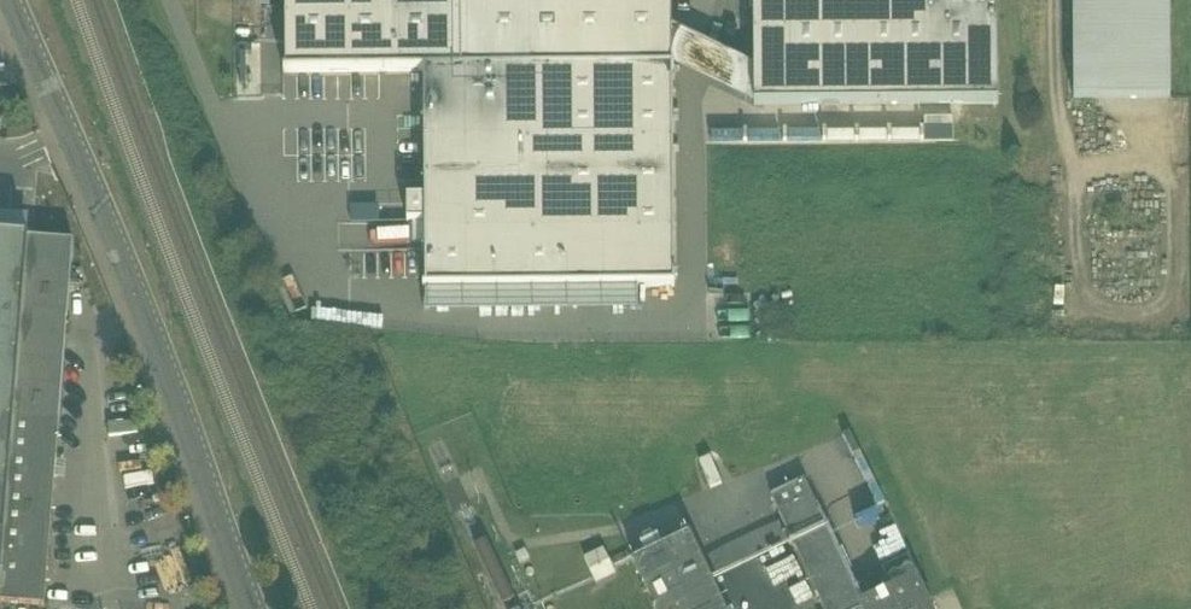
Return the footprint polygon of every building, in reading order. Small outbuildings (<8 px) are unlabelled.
[(286,74),(424,73),(672,71),(672,69),(672,30),(671,0),(286,0),(286,74)] [(754,69),(754,107),(998,105),(998,0),(753,0),(754,69)] [(1170,100),(1170,0),(1073,0),(1074,101),(1170,100)] [(754,108),(754,107),(754,69),(674,30),(672,30),(672,69),(675,69),(754,108)] [(425,244),(426,290),(674,288),(672,71),(424,73),(425,201),(425,225),(425,244)] [(407,225),(412,225),(425,225),(425,201),(407,201),(407,225)] [(425,225),(412,225),(412,227),(413,244),(425,244),(425,225)] [(0,238),(0,604),(44,608),(74,244),(0,238)] [(862,604),(803,482),(770,497),(824,608),(930,608),(915,579),(862,604)] [(860,526),(871,559),(904,547),(892,515),(860,526)] [(686,539),(631,564),(652,608),(719,608),(686,539)] [(584,557),(596,581),(613,573),(602,548),(584,557)] [(891,581),(915,575),(912,563),(888,568),(891,581)]
